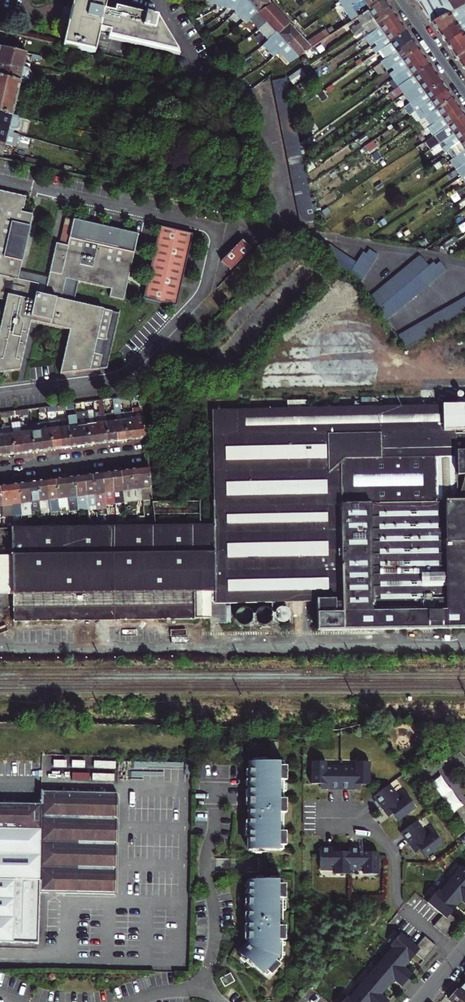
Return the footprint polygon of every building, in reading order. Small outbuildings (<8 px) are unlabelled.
[(64,45),(66,45),(93,52),(98,29),(110,31),(108,38),(179,54),(157,18),(141,15),(115,9),(114,14),(102,11),(105,0),(74,0),(64,45)] [(212,2),(212,0),(203,0),(201,8),(200,9),(209,12),(212,2)] [(223,0),(212,0),(212,2),(209,12),(218,14),(221,5),(223,0)] [(221,5),(218,14),(230,17),(238,8),(241,11),(251,0),(223,0),(221,5)] [(271,4),(267,0),(251,0),(241,11),(251,22),(271,4)] [(356,4),(354,0),(340,0),(337,2),(350,23),(353,21),(358,17),(351,7),(356,4)] [(363,14),(370,10),(363,0),(362,0),(356,4),(363,14)] [(370,10),(363,14),(359,17),(364,24),(390,7),(385,0),(384,0),(370,10)] [(370,10),(384,0),(363,0),(370,10)] [(431,22),(454,11),(464,6),(464,0),(453,0),(449,2),(447,0),(415,0),(431,22)] [(280,14),(271,4),(251,22),(260,32),(261,32),(280,14)] [(359,17),(363,14),(356,4),(351,7),(358,17),(359,17)] [(431,22),(439,34),(464,16),(464,10),(464,9),(464,6),(454,11),(431,22)] [(368,26),(372,31),(395,15),(390,7),(364,24),(366,27),(368,26)] [(260,32),(269,42),(269,41),(289,24),(280,14),(261,32),(260,32)] [(374,41),(400,23),(396,15),(395,15),(372,31),(364,36),(369,44),(374,41)] [(439,34),(446,44),(464,31),(464,16),(439,34)] [(244,24),(240,28),(244,33),(249,29),(247,26),(249,24),(247,21),(244,24)] [(375,53),(380,50),(406,31),(401,23),(400,23),(374,41),(376,45),(371,48),(375,53)] [(269,41),(269,42),(265,46),(274,56),(276,53),(279,52),(298,34),(289,24),(269,41)] [(289,63),(328,37),(324,31),(323,31),(305,43),(298,34),(279,52),(289,63)] [(406,31),(380,50),(386,58),(412,40),(407,32),(406,31)] [(446,44),(453,54),(464,46),(464,31),(446,44)] [(249,48),(260,40),(256,36),(245,43),(249,48)] [(386,70),(391,66),(418,48),(412,40),(386,58),(381,62),(386,70)] [(453,54),(460,65),(464,62),(464,46),(453,54)] [(27,82),(37,85),(40,71),(31,69),(34,54),(0,47),(0,77),(27,82)] [(392,78),(424,56),(418,48),(391,66),(393,70),(389,72),(392,78)] [(392,78),(398,86),(429,64),(424,56),(392,78)] [(409,90),(435,72),(429,64),(398,86),(404,94),(409,90)] [(404,94),(410,103),(441,81),(435,72),(409,90),(404,94)] [(27,82),(0,77),(0,112),(19,117),(27,82)] [(310,223),(286,78),(273,81),(297,225),(310,223)] [(415,111),(447,90),(441,81),(410,103),(415,111)] [(240,89),(262,215),(274,213),(253,87),(240,89)] [(453,98),(447,90),(415,111),(421,119),(453,98)] [(427,128),(458,106),(453,98),(421,119),(419,121),(425,129),(427,128)] [(427,128),(433,136),(464,114),(458,106),(427,128)] [(0,112),(0,128),(9,130),(9,132),(12,133),(11,134),(15,135),(19,117),(0,112)] [(433,136),(438,144),(444,141),(464,126),(464,116),(464,114),(433,136)] [(444,141),(447,145),(443,148),(445,151),(451,147),(464,138),(464,126),(444,141)] [(15,135),(11,134),(12,133),(9,132),(9,130),(0,128),(0,151),(4,152),(6,144),(13,145),(15,135)] [(464,150),(464,138),(451,147),(456,153),(453,154),(455,157),(464,150)] [(456,169),(464,162),(464,150),(455,157),(450,160),(456,169)] [(456,169),(459,173),(451,179),(453,182),(462,177),(464,174),(464,162),(456,169)] [(5,299),(0,320),(0,371),(19,369),(30,321),(69,330),(59,373),(107,367),(118,311),(72,301),(77,280),(110,288),(108,296),(122,299),(136,235),(133,235),(129,253),(68,239),(66,247),(58,245),(55,244),(47,279),(42,297),(35,295),(37,285),(16,280),(18,273),(20,262),(2,258),(10,224),(28,228),(31,215),(20,213),(21,209),(22,209),(25,198),(0,192),(0,298),(5,299)] [(64,219),(58,245),(66,247),(68,239),(129,253),(133,235),(64,219)] [(20,262),(28,228),(10,224),(2,258),(20,262)] [(174,306),(177,292),(188,243),(190,234),(157,227),(141,299),(161,304),(174,306)] [(353,248),(346,259),(317,241),(315,244),(301,235),(296,242),(336,269),(350,278),(368,250),(360,245),(356,250),(353,248)] [(240,240),(218,261),(227,269),(248,248),(240,240)] [(377,311),(440,263),(435,256),(430,259),(427,256),(417,263),(408,253),(361,290),(377,311)] [(42,297),(47,279),(18,273),(16,280),(37,285),(35,295),(42,297)] [(406,348),(464,314),(464,299),(400,336),(406,348)] [(132,414),(133,419),(135,438),(145,437),(141,407),(132,408),(132,410),(132,414)] [(114,421),(117,441),(127,439),(124,420),(123,415),(123,412),(114,413),(114,416),(114,421)] [(104,414),(105,422),(114,421),(114,416),(111,416),(111,413),(104,414)] [(95,418),(96,423),(105,422),(104,414),(97,415),(98,418),(95,418)] [(67,418),(68,427),(70,447),(80,446),(77,426),(76,421),(76,418),(76,416),(67,417),(67,418)] [(76,421),(77,426),(86,424),(85,416),(79,417),(79,421),(76,421)] [(85,416),(86,424),(96,423),(95,418),(92,419),(92,416),(85,416)] [(58,423),(58,428),(68,427),(67,418),(59,418),(60,423),(58,423)] [(124,420),(127,439),(135,438),(133,419),(124,420)] [(39,422),(42,450),(51,449),(49,429),(48,421),(39,422)] [(105,422),(107,442),(117,441),(114,421),(105,422)] [(39,422),(29,423),(33,451),(42,450),(39,422)] [(96,423),(98,443),(107,442),(105,422),(96,423)] [(33,451),(29,423),(20,424),(24,453),(33,451)] [(96,423),(86,424),(89,444),(98,443),(96,423)] [(14,454),(24,453),(20,424),(11,426),(12,434),(14,454)] [(77,426),(80,446),(89,444),(86,424),(77,426)] [(58,428),(61,448),(70,447),(68,427),(58,428)] [(58,428),(49,429),(51,449),(61,448),(58,428)] [(14,454),(12,434),(2,435),(5,455),(14,454)] [(148,467),(139,468),(142,488),(151,487),(148,467)] [(129,470),(132,489),(142,488),(139,468),(129,470)] [(129,470),(120,471),(123,490),(132,489),(129,470)] [(111,472),(115,502),(124,501),(124,499),(123,490),(120,471),(111,472)] [(106,503),(115,502),(111,472),(102,473),(106,503)] [(106,503),(102,473),(92,474),(94,494),(97,511),(106,510),(106,503)] [(92,474),(82,476),(85,495),(94,494),(92,474)] [(85,495),(82,476),(74,477),(76,496),(85,495)] [(74,477),(64,478),(67,497),(76,496),(74,477)] [(55,479),(57,499),(67,497),(64,478),(55,479)] [(55,479),(46,480),(49,500),(57,499),(55,479)] [(49,500),(46,480),(36,481),(39,501),(40,510),(50,509),(49,500)] [(36,481),(27,483),(30,502),(39,501),(36,481)] [(325,482),(222,484),(223,498),(325,497),(325,482)] [(30,502),(27,483),(18,484),(20,503),(30,502)] [(18,484),(9,485),(11,505),(20,503),(18,484)] [(11,505),(9,485),(0,486),(0,495),(2,506),(11,505)] [(31,512),(30,502),(20,503),(22,517),(28,516),(28,512),(31,512)] [(326,524),(326,515),(224,516),(224,526),(326,524)] [(224,545),(225,560),(326,558),(326,543),(224,545)] [(225,582),(225,594),(327,592),(327,580),(225,582)] [(247,808),(246,851),(279,852),(282,764),(248,763),(247,808)] [(370,764),(311,763),(311,785),(316,785),(320,785),(320,789),(360,789),(360,786),(365,786),(369,786),(370,764)] [(386,813),(390,817),(393,815),(398,822),(415,809),(410,802),(404,807),(388,786),(374,797),(386,813)] [(416,822),(402,833),(415,850),(417,853),(420,851),(426,858),(442,845),(437,838),(431,842),(416,822)] [(327,849),(320,849),(319,869),(334,870),(334,874),(377,875),(377,854),(368,853),(368,850),(358,850),(349,849),(349,853),(340,853),(340,849),(327,849)] [(457,921),(449,914),(451,911),(458,903),(461,901),(464,904),(464,869),(461,866),(450,879),(448,877),(426,902),(442,915),(433,925),(444,935),(457,921)] [(278,882),(245,881),(244,920),(243,947),(236,955),(261,978),(276,960),(278,882)] [(359,986),(356,983),(340,1001),(387,1001),(388,1001),(380,994),(382,991),(390,982),(393,979),(401,986),(411,973),(404,967),(406,964),(413,956),(415,953),(423,960),(435,945),(424,936),(415,946),(400,933),(379,957),(381,960),(359,986)] [(230,974),(219,980),(224,988),(234,983),(230,974)] [(460,994),(458,993),(454,998),(451,1001),(464,1001),(464,999),(460,994)]
